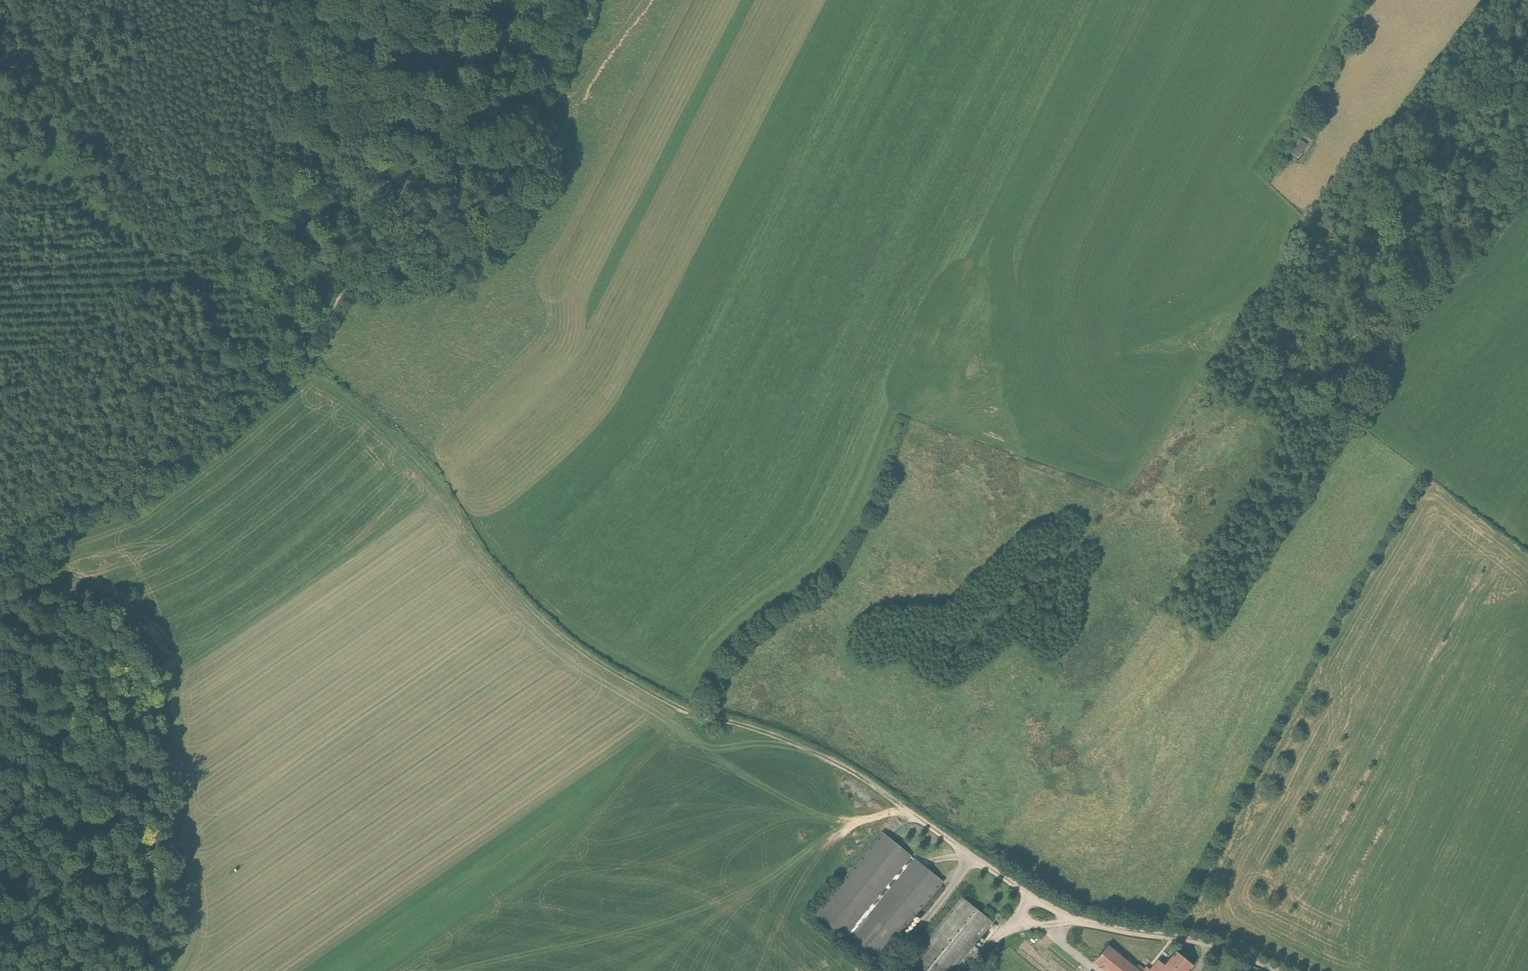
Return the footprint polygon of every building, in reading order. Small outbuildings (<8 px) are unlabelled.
[(1302,142),(1294,155),(1298,158),(1306,145),(1302,142)] [(943,881),(881,832),(816,913),(876,963),(943,881)] [(901,970),(953,970),(993,922),(961,896),(901,970)] [(1093,963),(1104,970),(1189,970),(1194,965),(1175,951),(1164,965),(1158,960),(1150,969),(1146,966),(1144,969),(1140,966),(1143,961),(1126,947),(1120,955),(1108,945),(1095,961),(1093,963)]
